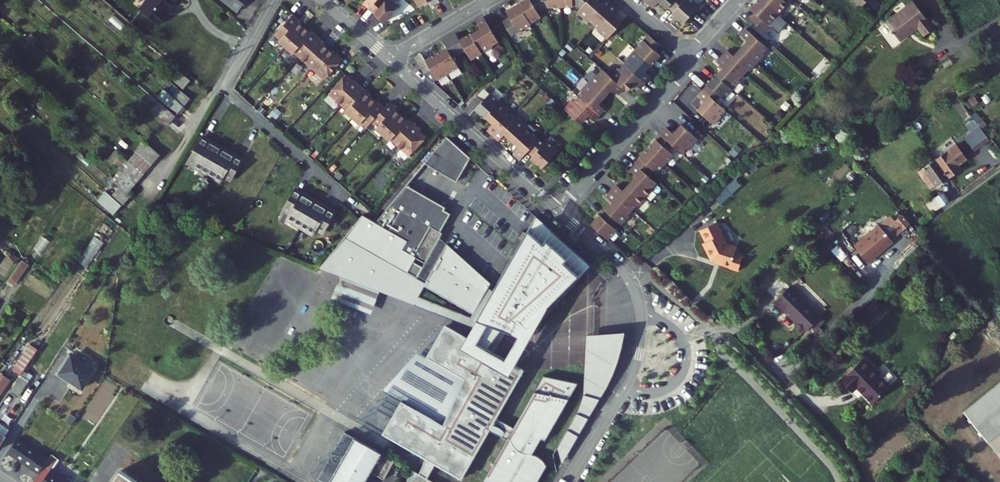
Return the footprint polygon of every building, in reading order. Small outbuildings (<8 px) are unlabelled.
[(171,11),(156,0),(151,0),(142,11),(162,27),(170,17),(168,15),(171,11)] [(182,0),(156,0),(171,11),(172,12),(182,0)] [(241,13),(251,0),(224,0),(241,13)] [(363,4),(369,9),(378,0),(367,0),(363,4)] [(386,2),(383,0),(378,0),(369,9),(384,23),(400,6),(394,0),(387,0),(386,2)] [(523,7),(534,27),(544,21),(541,16),(547,12),(540,0),(538,0),(533,3),(533,1),(523,7)] [(565,10),(565,0),(540,0),(547,12),(550,11),(565,10)] [(583,11),(593,0),(565,0),(565,10),(581,9),(583,11)] [(600,34),(610,42),(624,26),(615,18),(621,11),(609,1),(603,7),(595,0),(593,0),(583,11),(579,15),(589,24),(590,22),(602,32),(600,34)] [(644,1),(656,11),(661,5),(670,12),(671,10),(676,15),(675,16),(687,26),(702,9),(692,0),(689,0),(688,1),(688,0),(644,0),(644,1)] [(752,14),(758,20),(752,26),(765,37),(790,8),(788,7),(794,0),(764,0),(752,14)] [(862,9),(871,0),(852,0),(862,9)] [(510,15),(513,21),(507,25),(515,40),(535,28),(534,27),(523,7),(510,15)] [(936,40),(921,9),(890,25),(900,46),(919,36),(924,46),(936,40)] [(299,21),(300,20),(294,14),(275,35),(281,40),(279,41),(286,48),(305,27),(299,21)] [(502,46),(488,20),(480,25),(485,32),(475,38),(486,57),(496,51),(496,49),(502,46)] [(311,33),(305,27),(286,48),(293,54),(294,53),(300,58),(318,37),(312,32),(311,33)] [(765,57),(770,52),(749,33),(744,38),(750,44),(736,60),(729,54),(719,65),(726,72),(720,78),(718,76),(709,87),(711,88),(701,99),(707,105),(699,113),(716,129),(723,121),(721,119),(727,112),(718,104),(722,99),(727,103),(743,86),(741,83),(750,73),(752,75),(767,59),(765,57)] [(324,42),(318,37),(300,58),(313,69),(330,50),(323,44),(324,42)] [(475,63),(486,57),(475,38),(474,37),(463,44),(459,37),(453,41),(463,57),(469,53),(475,63)] [(575,103),(567,112),(584,127),(591,120),(598,125),(609,113),(603,107),(616,92),(622,98),(627,92),(630,95),(637,87),(643,92),(654,81),(647,75),(654,67),(655,69),(663,60),(658,56),(663,50),(651,39),(630,62),(631,64),(624,73),(622,71),(614,80),(607,73),(602,78),(600,76),(585,93),(587,95),(582,100),(577,105),(575,103)] [(456,61),(463,57),(453,41),(447,45),(450,51),(440,57),(451,77),(462,71),(456,61)] [(336,55),(330,50),(313,69),(325,80),(343,59),(337,54),(336,55)] [(441,84),(451,77),(440,57),(429,64),(425,57),(419,61),(428,77),(435,74),(441,84)] [(194,82),(181,71),(174,79),(187,90),(194,82)] [(354,80),(353,81),(346,75),(329,94),(342,105),(360,85),(354,80)] [(979,80),(963,89),(967,96),(983,86),(979,80)] [(365,92),(366,90),(360,85),(342,105),(347,110),(346,112),(353,118),(371,97),(365,92)] [(176,98),(168,91),(162,99),(182,115),(188,108),(176,98)] [(194,101),(182,91),(176,98),(188,108),(194,101)] [(481,99),(468,114),(474,119),(479,113),(489,122),(489,121),(504,104),(494,96),(487,105),(481,99)] [(379,102),(378,103),(371,97),(353,118),(360,124),(361,123),(367,128),(372,122),(385,107),(379,102)] [(395,108),(396,107),(390,102),(385,107),(372,122),(377,127),(376,129),(383,135),(401,115),(395,108)] [(512,112),(504,104),(489,121),(497,128),(491,134),(497,139),(516,118),(510,113),(512,112)] [(180,117),(165,105),(157,114),(172,127),(180,117)] [(409,119),(408,120),(401,115),(383,135),(390,141),(391,140),(397,145),(415,124),(409,119)] [(521,123),(516,118),(497,139),(503,145),(508,138),(516,145),(530,129),(522,121),(521,123)] [(426,137),(420,131),(421,130),(415,124),(397,145),(409,156),(426,137)] [(681,125),(673,134),(667,128),(660,135),(673,145),(683,153),(688,148),(689,149),(697,140),(681,125)] [(539,136),(530,129),(516,145),(523,152),(518,158),(524,164),(531,156),(543,142),(537,137),(539,136)] [(990,144),(981,130),(964,141),(973,155),(990,144)] [(669,150),(673,145),(660,135),(648,148),(666,164),(674,154),(669,150)] [(457,182),(471,158),(447,136),(425,163),(457,182)] [(212,140),(210,143),(202,138),(188,162),(196,167),(195,169),(200,172),(201,170),(216,178),(214,180),(219,183),(221,180),(222,181),(225,176),(232,180),(242,163),(235,159),(236,157),(235,156),(236,153),(231,151),(230,153),(215,145),(217,143),(212,140)] [(548,147),(543,142),(531,156),(536,160),(535,162),(546,172),(562,154),(551,144),(548,147)] [(142,153),(157,165),(165,155),(151,143),(142,153)] [(657,173),(666,164),(648,148),(635,163),(636,164),(647,174),(652,169),(657,173)] [(949,182),(961,173),(959,170),(967,163),(958,149),(936,164),(949,182)] [(149,176),(157,165),(142,153),(134,163),(149,176)] [(134,163),(133,163),(125,173),(140,186),(149,176),(134,163)] [(658,183),(647,174),(636,164),(630,170),(637,176),(630,183),(647,198),(655,189),(653,188),(658,183)] [(935,189),(936,191),(949,182),(936,164),(919,175),(930,192),(935,189)] [(140,186),(125,173),(117,182),(125,188),(133,195),(140,186)] [(639,207),(647,198),(630,183),(623,191),(617,185),(612,191),(633,210),(638,206),(639,207)] [(376,222),(363,215),(326,262),(348,271),(346,277),(359,282),(359,280),(362,281),(392,293),(394,288),(408,294),(418,277),(408,272),(416,258),(423,262),(426,263),(443,233),(441,232),(451,214),(445,210),(446,207),(407,185),(376,222)] [(868,187),(854,193),(858,201),(872,194),(868,187)] [(127,207),(135,197),(133,195),(125,188),(117,198),(126,205),(127,207)] [(723,206),(733,194),(725,188),(715,199),(723,206)] [(629,215),(633,210),(612,191),(606,197),(613,202),(606,210),(618,221),(622,225),(631,216),(629,215)] [(301,194),(300,197),(293,193),(284,209),(291,213),(288,218),(289,219),(288,222),(292,224),(294,222),(308,230),(307,233),(311,235),(313,233),(315,234),(318,229),(325,233),(334,216),(327,212),(328,210),(327,209),(328,206),(324,203),(322,206),(308,198),(309,195),(304,192),(303,195),(301,194)] [(102,203),(117,215),(126,205),(117,198),(110,193),(102,203)] [(925,207),(933,217),(941,211),(949,205),(942,195),(925,207)] [(613,227),(618,221),(606,210),(601,215),(600,214),(591,224),(608,240),(617,230),(613,227)] [(565,259),(583,275),(591,266),(536,216),(529,229),(563,261),(565,259)] [(903,236),(911,230),(903,220),(895,227),(903,236)] [(892,245),(903,236),(895,227),(892,223),(881,233),(892,245)] [(718,224),(699,232),(705,244),(703,244),(711,262),(713,263),(716,260),(720,262),(719,264),(729,268),(729,270),(737,273),(743,259),(735,256),(737,250),(728,246),(718,224)] [(483,481),(484,481),(538,481),(548,465),(545,461),(541,458),(537,455),(533,454),(538,446),(541,439),(546,441),(579,383),(544,375),(514,427),(497,417),(524,370),(495,353),(501,342),(507,331),(512,333),(518,335),(524,335),(528,333),(530,334),(583,275),(565,259),(563,261),(529,229),(494,290),(489,288),(491,283),(448,244),(424,286),(474,314),(475,312),(480,314),(484,316),(482,322),(473,342),(463,365),(448,357),(443,367),(464,379),(451,409),(444,425),(402,401),(384,434),(427,458),(420,474),(413,470),(406,481),(433,481),(427,479),(436,464),(462,478),(490,430),(507,440),(483,481)] [(881,233),(880,230),(855,252),(869,269),(881,258),(883,256),(883,257),(894,247),(892,245),(881,233)] [(29,273),(22,267),(6,290),(14,296),(29,273)] [(773,307),(794,327),(794,333),(797,336),(802,336),(803,337),(818,321),(789,291),(773,307)] [(867,333),(884,316),(874,305),(856,322),(867,333)] [(446,324),(427,357),(421,354),(387,392),(402,401),(444,425),(451,409),(464,379),(443,367),(448,357),(463,365),(473,342),(446,324)] [(15,374),(23,379),(39,354),(31,349),(15,374)] [(878,379),(880,377),(864,360),(841,384),(853,395),(857,391),(859,393),(859,391),(864,396),(863,397),(873,406),(890,390),(878,379)] [(66,387),(82,397),(93,379),(70,365),(68,369),(65,368),(54,385),(64,390),(66,387)] [(1,380),(12,387),(14,385),(4,378),(1,380)] [(0,383),(0,405),(12,387),(1,380),(0,383)] [(20,403),(31,386),(23,380),(12,398),(20,403)] [(999,462),(999,388),(964,416),(999,462)] [(0,460),(10,443),(6,441),(9,436),(0,429),(0,459),(0,460)] [(384,480),(395,461),(345,432),(318,479),(324,481),(365,481),(371,472),(384,480)] [(40,472),(45,476),(46,474),(50,469),(18,449),(8,464),(32,479),(36,478),(40,472)] [(41,481),(57,481),(53,479),(59,471),(52,466),(50,469),(46,474),(45,476),(41,481)]
